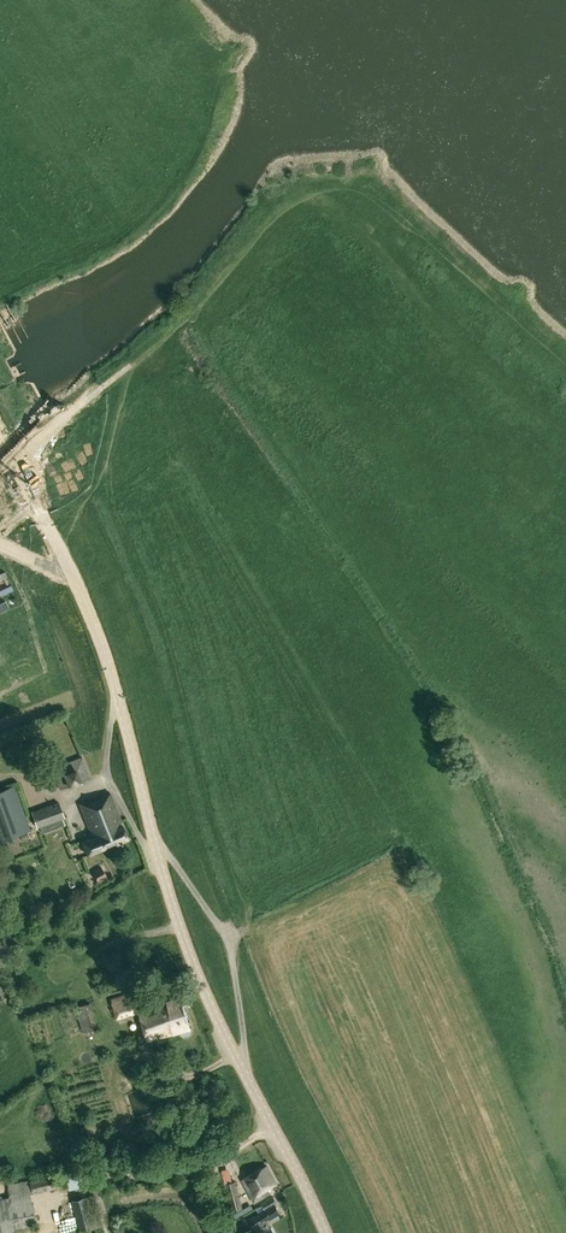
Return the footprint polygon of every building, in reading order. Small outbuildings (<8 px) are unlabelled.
[(90,777),(82,756),(52,768),(60,789),(90,777)] [(0,791),(0,841),(29,831),(13,786),(0,791)] [(128,838),(110,793),(80,804),(93,838),(83,842),(88,855),(128,838)] [(32,812),(37,828),(59,821),(65,819),(58,802),(34,811),(32,812)] [(94,872),(98,880),(108,874),(104,866),(94,872)] [(191,1028),(182,997),(144,1008),(139,991),(112,999),(118,1017),(139,1011),(148,1041),(181,1032),(182,1035),(185,1037),(190,1035),(192,1032),(191,1029),(191,1028)] [(75,1007),(83,1032),(99,1027),(92,1002),(75,1007)] [(167,1083),(162,1068),(151,1072),(156,1087),(167,1083)] [(69,1169),(72,1187),(87,1184),(84,1166),(69,1169)] [(269,1189),(277,1184),(267,1166),(244,1178),(257,1201),(272,1193),(269,1189)] [(31,1180),(33,1193),(57,1188),(54,1175),(31,1180)] [(33,1193),(31,1180),(8,1184),(10,1197),(0,1198),(0,1232),(16,1232),(15,1228),(37,1225),(31,1194),(33,1193)] [(226,1183),(232,1212),(243,1209),(236,1181),(226,1183)] [(73,1200),(81,1230),(95,1227),(87,1197),(73,1200)] [(259,1213),(249,1219),(258,1232),(275,1232),(267,1221),(280,1213),(275,1204),(277,1203),(273,1197),(262,1204),(261,1204),(262,1206),(257,1209),(259,1213)]
